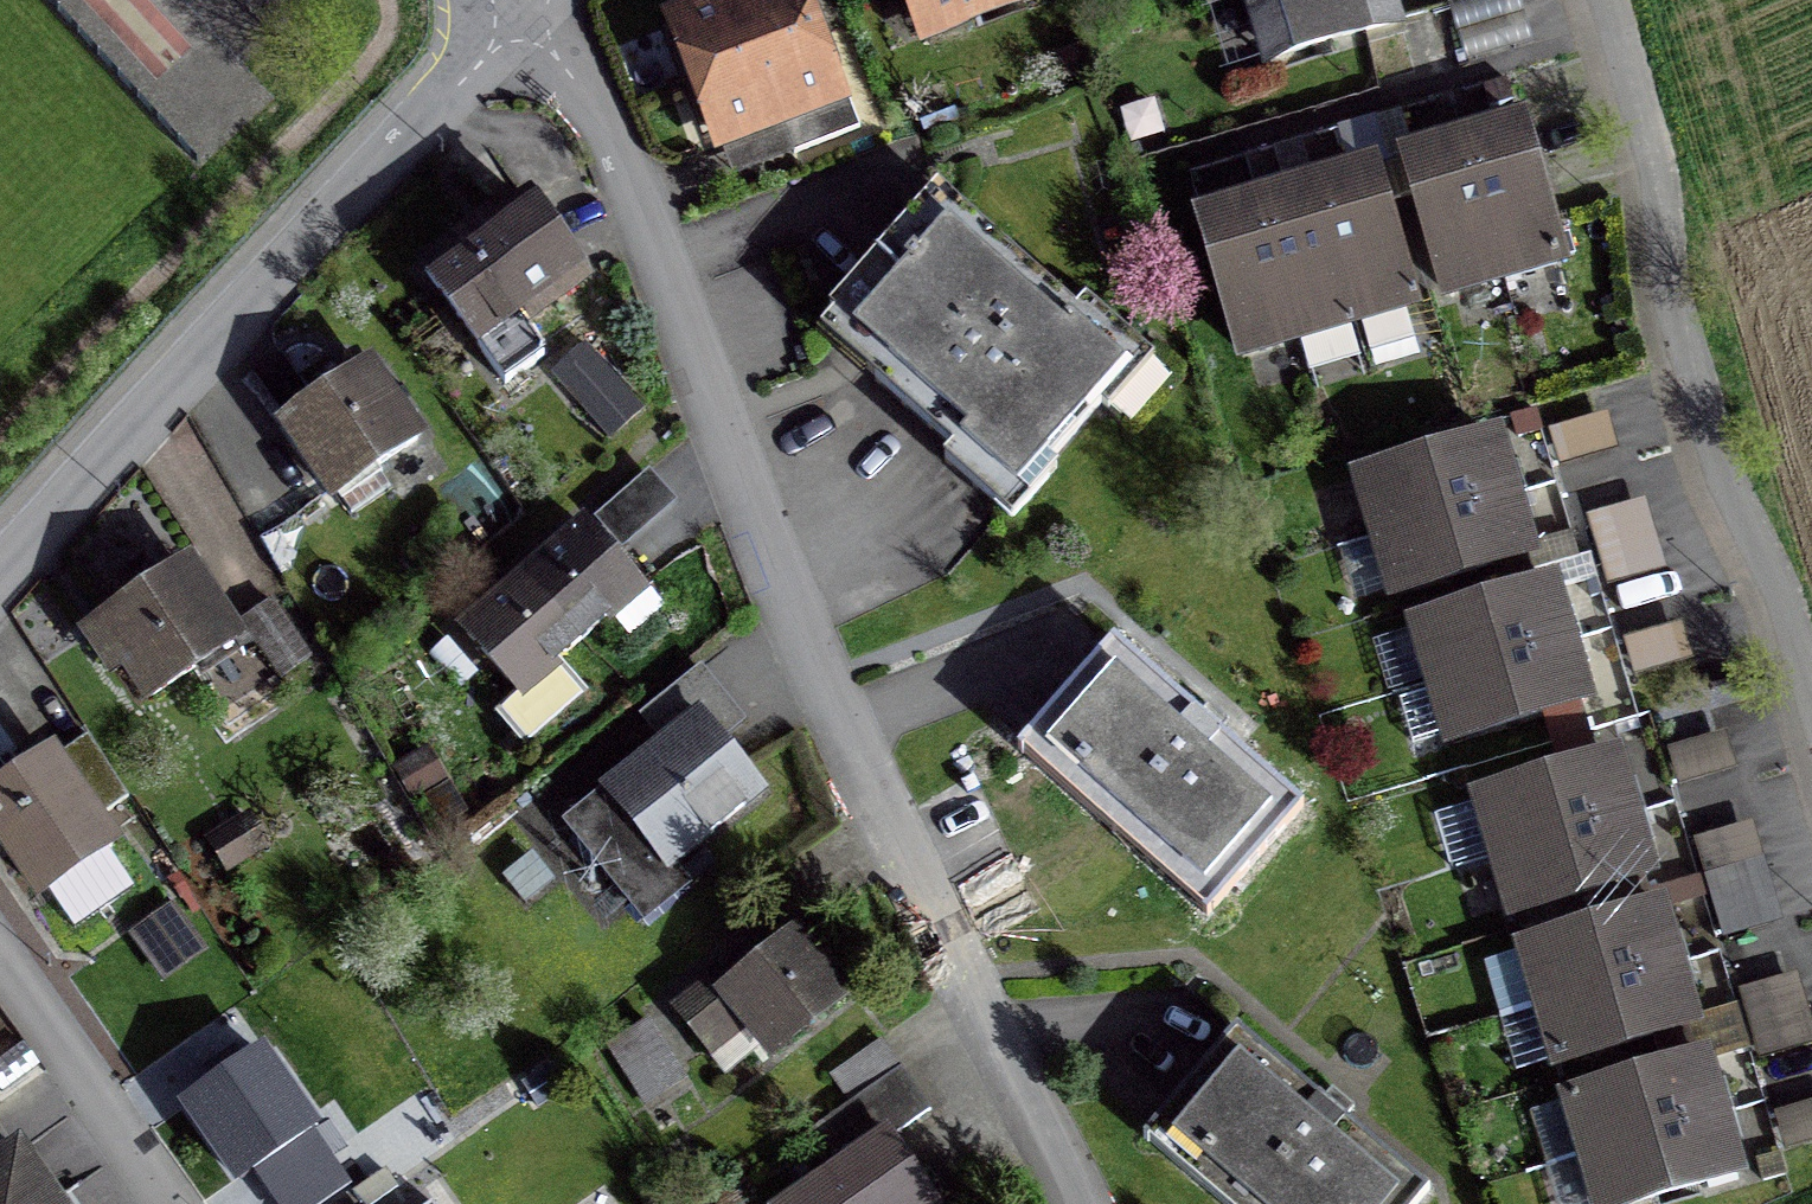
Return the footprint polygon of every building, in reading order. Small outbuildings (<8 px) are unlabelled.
[(810,43),(798,14),(793,0),(743,0),(670,28),(693,88),(716,148),(833,103),(821,71),(810,43)] [(921,40),(1024,0),(906,0),(921,40)] [(1261,64),(1393,25),(1385,0),(1242,0),(1261,64)] [(1520,0),(1451,0),(1469,59),(1532,40),(1520,0)] [(1485,137),(1459,145),(1430,153),(1402,162),(1442,296),(1499,279),(1556,262),(1517,128),(1485,137)] [(1237,356),(1294,339),(1350,323),(1407,306),(1368,172),(1341,180),(1310,189),(1279,198),(1254,206),(1229,213),(1197,223),(1237,356)] [(1072,315),(934,193),(826,316),(885,368),(871,384),(950,454),(941,465),(1000,517),(1098,407),(1089,399),(1133,349),(1082,305),(1072,315)] [(517,328),(581,282),(527,209),(462,256),(457,249),(421,275),(502,387),(540,360),(517,328)] [(361,370),(281,425),(333,500),(336,497),(333,493),(369,468),(372,472),(413,444),(361,370)] [(1557,469),(1601,456),(1595,436),(1591,422),(1547,435),(1557,469)] [(1391,597),(1524,558),(1516,528),(1507,500),(1499,471),(1490,441),(1356,481),(1374,539),(1391,597)] [(638,485),(583,533),(605,557),(660,510),(638,485)] [(1643,557),(1639,542),(1634,527),(1629,508),(1585,522),(1595,555),(1605,589),(1649,576),(1643,557)] [(605,557),(583,533),(523,585),(575,646),(636,593),(605,557)] [(224,634),(181,570),(99,625),(149,699),(245,634),(271,672),(299,653),(266,605),(224,634)] [(575,646),(523,585),(462,637),(514,697),(495,714),(523,747),(578,699),(550,667),(575,646)] [(1554,617),(1546,588),(1412,628),(1429,686),(1447,744),(1580,704),(1572,678),(1563,646),(1554,617)] [(1665,632),(1621,644),(1631,679),(1675,666),(1670,647),(1665,632)] [(1195,723),(1110,649),(1016,755),(1019,758),(1027,748),(1116,826),(1108,836),(1111,838),(1119,829),(1208,907),(1200,916),(1202,919),(1296,812),(1195,723)] [(666,869),(756,796),(696,721),(720,701),(697,673),(638,720),(661,748),(603,796),(565,828),(641,922),(682,889),(666,869)] [(46,758),(0,790),(0,844),(37,897),(108,847),(92,824),(124,801),(84,739),(50,763),(46,758)] [(1676,789),(1720,776),(1715,759),(1710,741),(1666,754),(1676,789)] [(1510,917),(1644,877),(1635,850),(1626,819),(1618,790),(1609,761),(1476,800),(1493,859),(1510,917)] [(1692,844),(1702,878),(1712,912),(1756,899),(1750,878),(1746,865),(1741,847),(1736,831),(1692,844)] [(544,888),(527,866),(497,889),(514,911),(544,888)] [(1520,951),(1537,1009),(1554,1067),(1688,1027),(1679,998),(1671,969),(1663,943),(1654,911),(1520,951)] [(135,943),(161,979),(196,954),(171,918),(135,943)] [(829,1003),(776,938),(671,1024),(713,1076),(737,1057),(747,1069),(829,1003)] [(1737,995),(1747,1028),(1757,1063),(1801,1050),(1795,1031),(1791,1015),(1786,998),(1781,982),(1737,995)] [(1233,1035),(1141,1144),(1144,1146),(1152,1137),(1232,1203),(1415,1203),(1423,1195),(1327,1114),(1233,1035)] [(211,1089),(186,1107),(237,1181),(304,1135),(321,1161),(323,1161),(319,1155),(360,1128),(303,1044),(263,1071),(255,1059),(237,1071),(228,1059),(203,1077),(211,1089)] [(828,1079),(847,1107),(896,1072),(877,1045),(828,1079)] [(1732,1177),(1723,1147),(1715,1119),(1706,1087),(1698,1061),(1564,1101),(1581,1159),(1595,1203),(1642,1203),(1732,1177)] [(791,1203),(925,1203),(882,1143),(925,1113),(896,1072),(847,1107),(800,1140),(827,1179),(791,1203)] [(1773,1118),(1783,1152),(1811,1144),(1811,1106),(1773,1118)] [(13,1153),(0,1163),(0,1203),(49,1203),(13,1153)]
